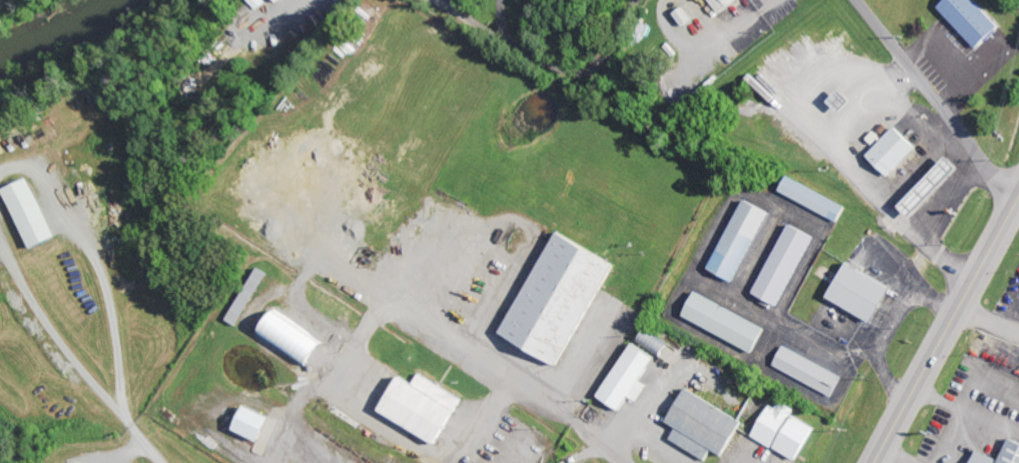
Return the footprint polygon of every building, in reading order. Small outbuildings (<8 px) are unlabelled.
[(722,13),(740,0),(713,0),(722,13)] [(1005,27),(979,0),(953,0),(943,9),(981,49),(1005,27)] [(921,148),(900,127),(870,157),(891,178),(921,148)] [(915,217),(965,170),(955,159),(905,206),(915,217)] [(784,192),(841,223),(849,208),(793,176),(784,192)] [(36,250),(63,238),(37,179),(10,191),(36,250)] [(713,270),(738,283),(774,212),(750,199),(713,270)] [(784,307),(817,235),(792,224),(759,296),(784,307)] [(509,338),(566,367),(620,261),(562,232),(509,338)] [(897,289),(853,264),(833,299),(877,324),(897,289)] [(770,328),(699,293),(687,319),(757,354),(770,328)] [(314,371),(330,346),(280,313),(263,338),(314,371)] [(603,399),(624,412),(633,397),(640,402),(651,385),(646,382),(670,345),(647,330),(603,399)] [(837,396),(846,376),(785,348),(776,368),(837,396)] [(381,412),(442,446),(468,400),(424,375),(418,384),(406,378),(390,405),(386,403),(381,412)] [(747,423),(690,389),(669,423),(677,428),(671,439),(708,462),(715,451),(727,458),(747,423)] [(798,415),(801,411),(784,401),(779,408),(775,406),(756,437),(799,462),(802,462),(822,429),(798,415)] [(268,443),(278,418),(251,408),(242,433),(268,443)] [(976,462),(1018,462),(1018,441),(1014,439),(1005,461),(981,451),(976,462)]
